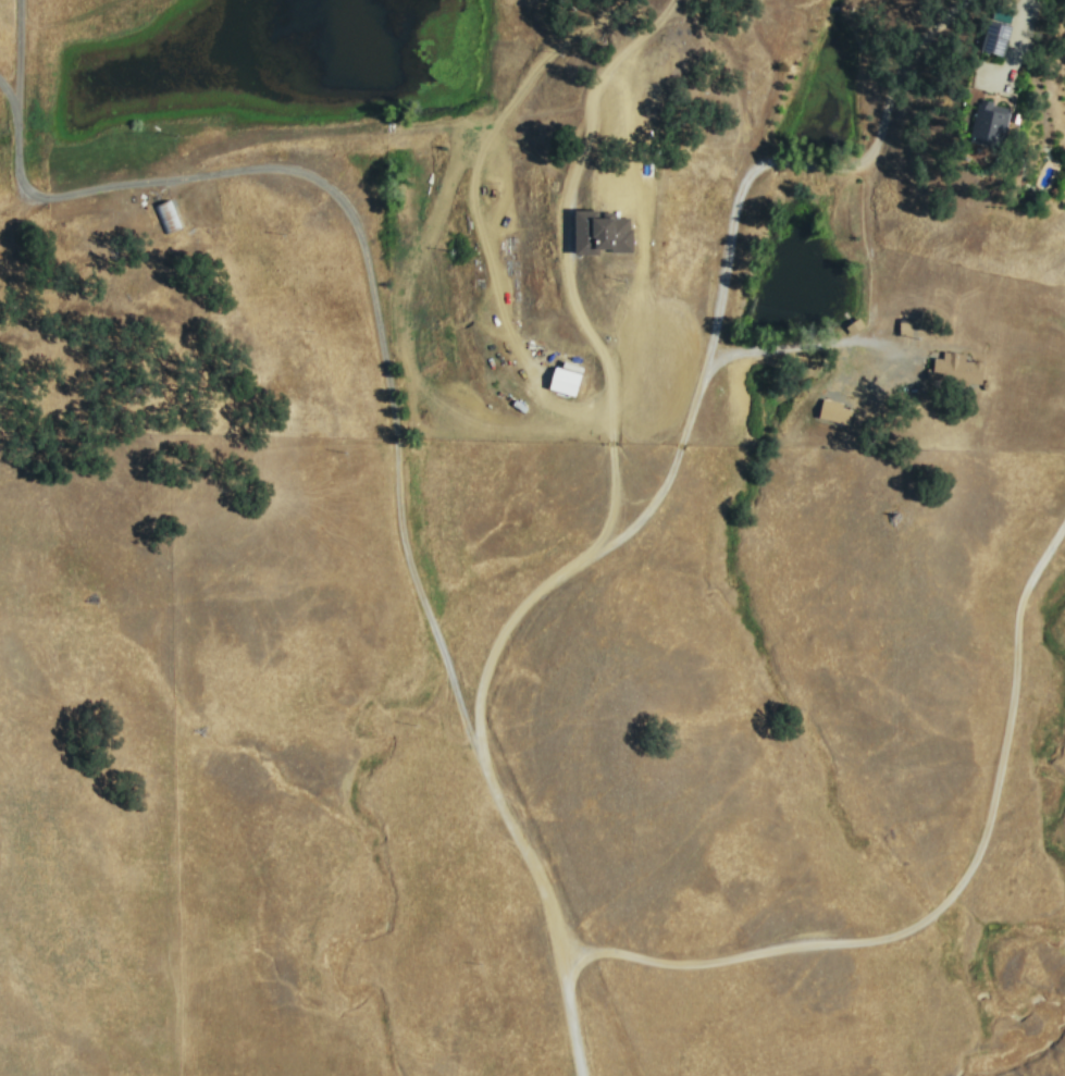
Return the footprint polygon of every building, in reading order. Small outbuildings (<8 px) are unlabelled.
[(976,142),(978,132),(988,134),(994,105),(960,99),(953,138),(976,142)] [(567,252),(624,251),(623,216),(591,217),(591,210),(566,210),(567,252)] [(908,336),(908,317),(894,318),(895,336),(908,336)] [(978,361),(961,360),(962,352),(939,351),(939,357),(927,357),(926,379),(977,381),(978,361)] [(558,364),(557,367),(549,365),(543,388),(569,395),(576,368),(558,364)] [(847,408),(839,406),(840,402),(818,397),(813,417),(844,424),(847,408)]
